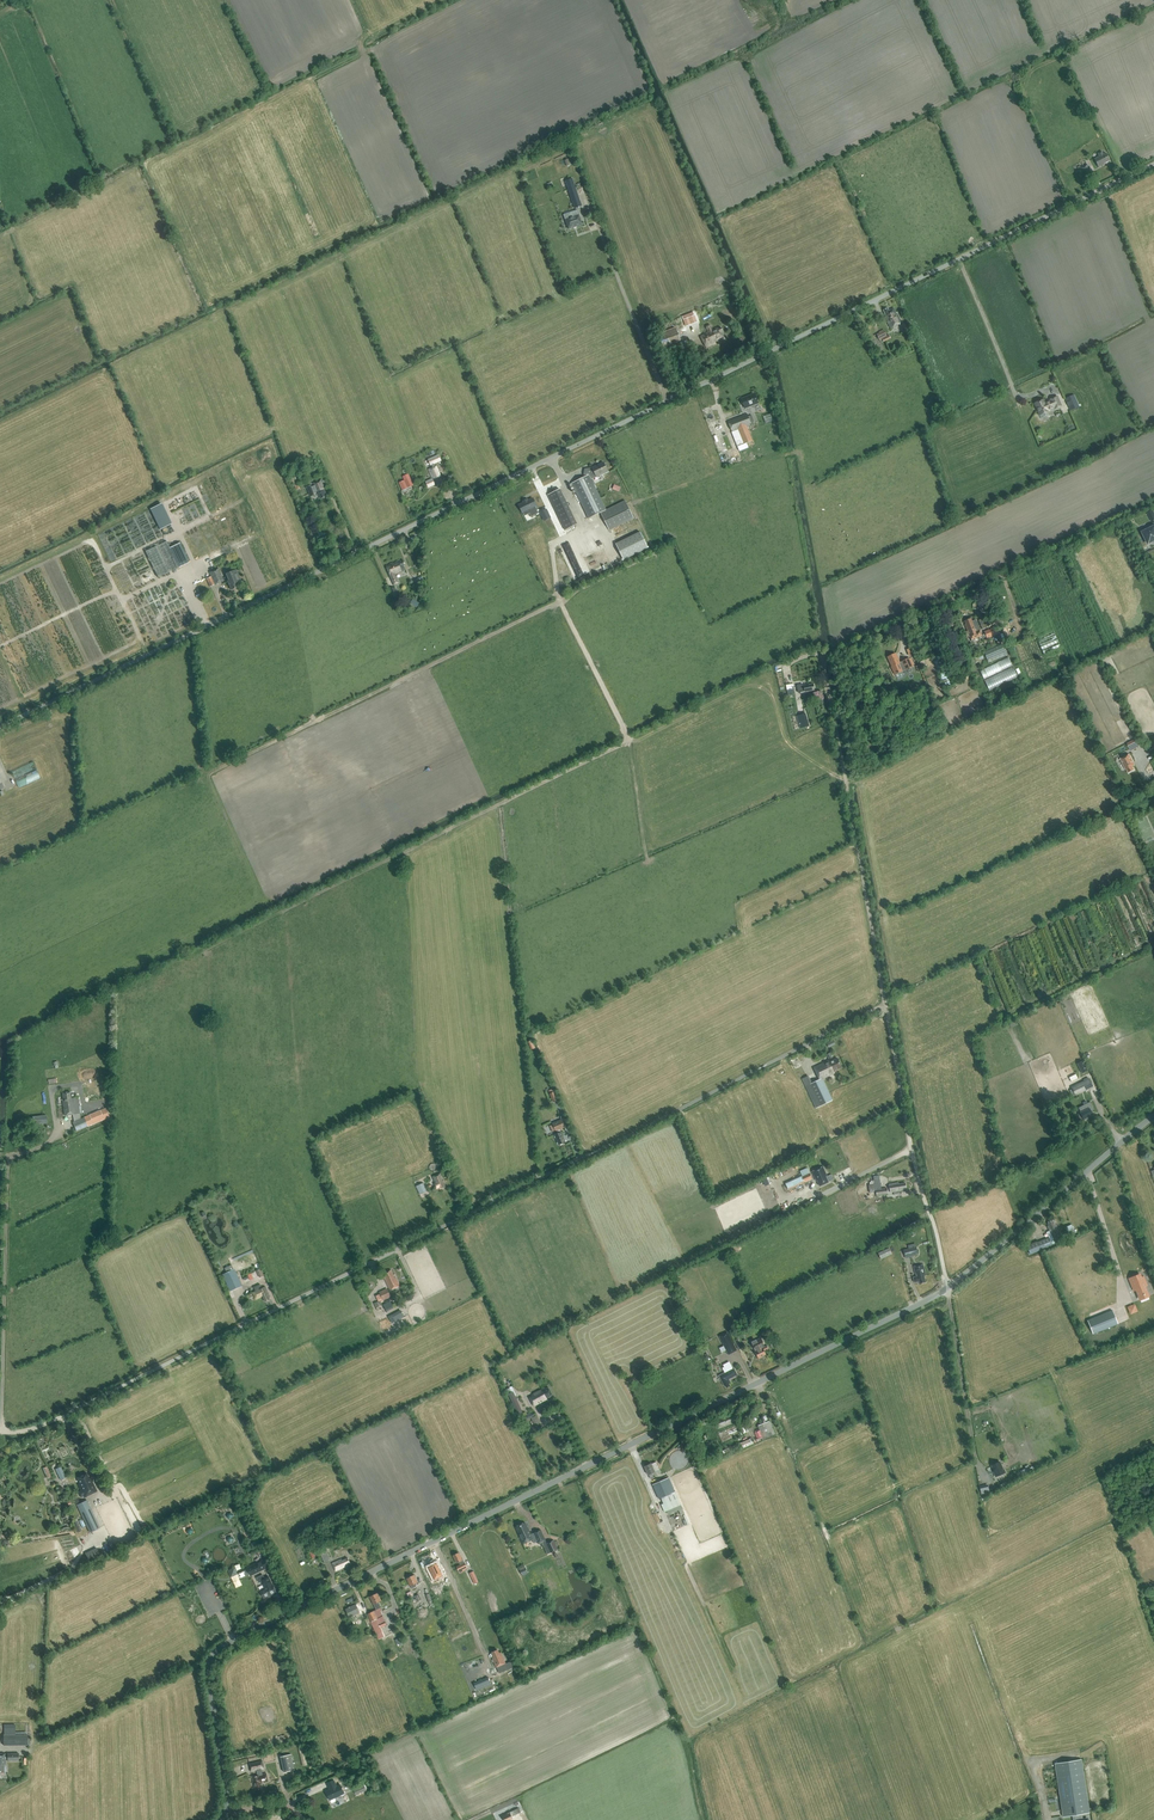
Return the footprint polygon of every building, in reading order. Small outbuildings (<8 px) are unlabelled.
[(1110,161),(1106,153),(1103,155),(1102,151),(1098,153),(1099,157),(1095,159),(1099,167),(1102,165),(1110,161)] [(1091,172),(1087,164),(1080,168),(1084,175),(1091,172)] [(547,184),(558,180),(556,172),(544,176),(547,184)] [(571,197),(578,195),(572,179),(566,181),(571,197)] [(572,200),(575,208),(581,206),(579,198),(572,200)] [(574,212),(575,214),(570,215),(571,218),(566,220),(569,230),(583,225),(578,211),(574,212)] [(891,329),(899,324),(902,323),(897,313),(896,313),(894,308),(889,311),(888,308),(884,310),(886,316),(885,317),(891,329)] [(694,315),(689,317),(691,324),(697,322),(694,315)] [(900,326),(903,333),(908,330),(905,323),(903,325),(902,323),(899,324),(900,326)] [(719,340),(724,338),(721,333),(723,332),(721,327),(718,329),(717,328),(713,330),(711,325),(710,325),(709,325),(707,326),(707,327),(707,328),(709,332),(700,336),(706,347),(719,341),(719,340)] [(664,349),(682,343),(676,328),(659,335),(664,349)] [(884,330),(879,332),(880,333),(876,335),(879,340),(887,337),(884,330)] [(741,399),(745,408),(758,403),(755,394),(741,399)] [(1040,416),(1049,411),(1049,410),(1054,408),(1055,409),(1061,406),(1057,396),(1050,399),(1051,400),(1045,403),(1043,400),(1035,403),(1037,408),(1040,416)] [(1069,406),(1070,411),(1080,407),(1078,402),(1069,406)] [(751,423),(747,414),(728,421),(732,432),(738,429),(744,444),(752,441),(747,426),(750,425),(750,424),(751,423)] [(440,460),(438,456),(429,460),(431,465),(432,464),(433,467),(428,469),(433,480),(432,481),(432,480),(426,482),(428,487),(434,485),(434,484),(437,483),(438,485),(442,484),(441,481),(443,481),(436,466),(435,466),(434,464),(441,460),(440,460)] [(606,510),(591,479),(596,477),(597,477),(608,472),(603,462),(592,468),(594,473),(589,475),(571,484),(588,519),(601,513),(606,510)] [(414,485),(410,478),(405,480),(408,488),(414,485)] [(313,483),(314,486),(312,487),(311,486),(307,487),(311,497),(315,495),(314,493),(317,492),(317,493),(319,492),(321,499),(326,497),(325,494),(327,493),(321,480),(313,483)] [(402,490),(408,488),(404,480),(399,483),(402,490)] [(559,490),(548,495),(560,519),(570,514),(559,490)] [(527,500),(524,502),(523,501),(524,503),(519,505),(523,513),(528,510),(530,514),(531,517),(536,515),(535,512),(537,510),(535,507),(536,506),(533,499),(528,501),(527,500)] [(634,518),(625,501),(606,510),(601,513),(609,530),(634,518)] [(546,509),(541,512),(544,520),(550,517),(546,509)] [(1143,529),(1144,531),(1143,532),(1149,544),(1153,541),(1153,524),(1143,529)] [(616,544),(623,560),(648,548),(640,532),(616,544)] [(145,551),(158,577),(189,562),(180,543),(169,548),(166,541),(145,551)] [(394,585),(399,584),(395,574),(405,570),(404,566),(406,565),(404,560),(401,562),(400,560),(386,565),(394,585)] [(210,587),(215,584),(223,581),(218,568),(209,572),(211,577),(206,579),(210,587)] [(236,583),(241,581),(236,570),(226,574),(229,581),(227,581),(231,590),(238,587),(236,583)] [(410,604),(417,608),(419,603),(413,599),(410,604)] [(980,630),(978,631),(976,627),(979,626),(976,620),(971,621),(971,619),(965,621),(966,624),(965,625),(971,640),(972,643),(986,637),(985,634),(983,629),(980,630)] [(1044,654),(1061,647),(1054,629),(1037,635),(1044,654)] [(986,656),(989,663),(1005,656),(1002,649),(986,656)] [(901,665),(900,663),(895,654),(888,657),(892,666),(891,667),(897,678),(904,675),(902,671),(913,666),(910,658),(903,662),(903,663),(901,665)] [(1009,658),(980,670),(984,678),(1013,666),(1009,658)] [(989,689),(1018,677),(1014,667),(985,678),(989,689)] [(787,691),(784,691),(785,696),(788,696),(795,695),(793,684),(790,684),(786,685),(787,691)] [(798,693),(801,693),(808,692),(808,691),(814,690),(813,684),(809,685),(808,684),(804,685),(803,685),(803,684),(797,685),(798,693)] [(805,714),(797,716),(800,729),(809,726),(805,714)] [(1131,751),(1137,748),(1139,747),(1136,739),(1133,740),(1127,744),(1131,751)] [(1120,759),(1126,770),(1127,769),(1129,773),(1134,770),(1132,766),(1135,765),(1129,755),(1120,759)] [(19,788),(40,778),(36,769),(15,779),(19,788)] [(834,1071),(842,1067),(838,1058),(829,1062),(829,1060),(814,1068),(820,1080),(806,1087),(816,1108),(832,1100),(822,1079),(835,1073),(834,1071)] [(1088,1071),(1083,1060),(1077,1063),(1082,1074),(1088,1071)] [(1089,1080),(1073,1088),(1076,1094),(1092,1086),(1089,1080)] [(80,1114),(80,1113),(78,1097),(72,1098),(71,1091),(63,1093),(64,1099),(63,1099),(65,1116),(74,1114),(75,1121),(73,1122),(77,1131),(88,1126),(84,1117),(81,1119),(80,1114)] [(549,1094),(553,1102),(558,1100),(554,1092),(549,1094)] [(1083,1118),(1083,1119),(1084,1119),(1084,1120),(1086,1120),(1087,1119),(1088,1118),(1087,1117),(1092,1115),(1089,1109),(1092,1107),(1090,1102),(1080,1107),(1082,1112),(1080,1113),(1078,1114),(1078,1116),(1080,1118),(1081,1119),(1083,1118)] [(106,1108),(84,1117),(88,1126),(109,1117),(106,1108)] [(32,1117),(33,1124),(47,1123),(46,1115),(32,1117)] [(559,1145),(566,1142),(561,1132),(560,1129),(565,1127),(562,1120),(553,1124),(556,1131),(556,1130),(558,1133),(555,1135),(559,1145)] [(820,1186),(828,1182),(825,1176),(827,1176),(823,1167),(812,1172),(816,1180),(817,1180),(820,1186)] [(800,1171),(802,1176),(785,1184),(788,1190),(812,1179),(807,1168),(800,1171)] [(442,1182),(444,1181),(441,1173),(433,1177),(436,1183),(434,1184),(436,1188),(439,1187),(440,1189),(444,1187),(442,1182)] [(416,1186),(420,1195),(427,1191),(424,1183),(416,1186)] [(899,1184),(898,1183),(889,1184),(890,1192),(893,1192),(894,1195),(897,1194),(896,1191),(904,1190),(904,1188),(906,1188),(905,1183),(899,1184)] [(1048,1227),(1054,1239),(1061,1235),(1057,1227),(1056,1227),(1053,1221),(1048,1224),(1049,1226),(1048,1227)] [(1075,1232),(1071,1224),(1065,1228),(1068,1235),(1075,1232)] [(1041,1250),(1040,1249),(1052,1245),(1049,1238),(1037,1242),(1027,1246),(1030,1254),(1041,1250)] [(881,1259),(892,1254),(889,1247),(878,1252),(881,1259)] [(903,1250),(905,1256),(918,1253),(916,1247),(903,1250)] [(923,1265),(914,1267),(917,1277),(913,1278),(915,1282),(919,1281),(920,1283),(925,1282),(923,1275),(925,1275),(923,1265)] [(223,1275),(231,1291),(242,1286),(234,1270),(227,1273),(223,1275)] [(384,1273),(386,1279),(385,1279),(390,1290),(400,1285),(395,1275),(394,1275),(391,1270),(384,1273)] [(1144,1277),(1141,1278),(1140,1275),(1132,1278),(1133,1281),(1130,1282),(1134,1290),(1136,1289),(1139,1296),(1143,1295),(1145,1295),(1144,1294),(1147,1293),(1144,1286),(1147,1285),(1144,1277)] [(269,1298),(270,1297),(266,1287),(262,1289),(260,1284),(254,1287),(256,1292),(253,1293),(256,1299),(262,1296),(265,1302),(270,1300),(269,1298)] [(379,1302),(383,1300),(391,1297),(387,1288),(379,1292),(380,1294),(376,1296),(378,1301),(379,1302)] [(393,1306),(390,1301),(383,1305),(386,1310),(393,1306)] [(396,1321),(404,1317),(400,1310),(392,1315),(396,1321)] [(1087,1321),(1093,1334),(1118,1324),(1112,1311),(1087,1321)] [(728,1355),(737,1350),(728,1332),(719,1336),(728,1355)] [(751,1343),(750,1340),(753,1347),(754,1347),(756,1351),(755,1351),(758,1359),(766,1355),(764,1351),(768,1349),(767,1346),(765,1347),(763,1342),(760,1335),(759,1335),(761,1338),(751,1343)] [(719,1375),(724,1386),(725,1386),(726,1388),(730,1385),(729,1384),(730,1383),(729,1379),(737,1375),(734,1368),(732,1369),(729,1362),(723,1365),(724,1367),(723,1368),(725,1372),(719,1375)] [(546,1387),(532,1395),(537,1404),(546,1400),(545,1398),(550,1396),(551,1396),(552,1396),(552,1395),(549,1388),(547,1389),(546,1387)] [(522,1412),(513,1391),(508,1394),(517,1414),(522,1412)] [(520,1417),(522,1422),(536,1415),(533,1411),(520,1417)] [(730,1424),(735,1422),(735,1420),(737,1419),(735,1415),(731,1416),(730,1414),(715,1420),(718,1428),(730,1424)] [(765,1423),(758,1425),(764,1439),(771,1436),(765,1423)] [(741,1448),(755,1443),(752,1438),(739,1442),(741,1448)] [(996,1477),(1005,1472),(1004,1469),(1003,1469),(999,1462),(992,1465),(994,1471),(994,1472),(996,1477)] [(648,1475),(649,1475),(651,1479),(654,1477),(652,1473),(655,1472),(651,1463),(644,1466),(648,1475)] [(1020,1470),(1023,1475),(1032,1470),(1029,1465),(1020,1470)] [(51,1476),(47,1466),(43,1468),(47,1478),(51,1476)] [(61,1466),(55,1469),(60,1480),(66,1478),(61,1466)] [(86,1473),(77,1477),(80,1483),(78,1484),(81,1490),(78,1491),(81,1497),(84,1496),(84,1497),(97,1491),(91,1478),(89,1479),(86,1473)] [(675,1491),(669,1477),(652,1485),(659,1499),(675,1491)] [(681,1505),(677,1497),(668,1502),(661,1505),(664,1512),(671,1509),(681,1505)] [(99,1527),(87,1499),(76,1504),(89,1532),(99,1527)] [(523,1544),(532,1539),(534,1543),(537,1541),(538,1544),(545,1540),(541,1530),(534,1533),(534,1534),(531,1535),(525,1523),(523,1524),(523,1523),(517,1525),(518,1526),(516,1527),(519,1533),(518,1534),(523,1544)] [(547,1544),(551,1553),(557,1550),(553,1541),(547,1544)] [(301,1546),(296,1547),(300,1557),(305,1556),(301,1546)] [(326,1547),(319,1550),(325,1563),(331,1561),(328,1553),(328,1552),(326,1547)] [(85,1553),(89,1561),(101,1556),(99,1552),(97,1548),(85,1553)] [(68,1552),(70,1558),(76,1556),(74,1549),(68,1552)] [(459,1553),(453,1555),(457,1563),(459,1562),(460,1565),(456,1567),(460,1573),(464,1571),(462,1569),(466,1567),(462,1558),(461,1558),(459,1553)] [(350,1563),(347,1558),(342,1561),(341,1559),(332,1563),(336,1571),(345,1567),(348,1565),(347,1564),(350,1563)] [(251,1576),(269,1567),(265,1559),(247,1568),(251,1576)] [(431,1566),(429,1568),(435,1579),(442,1575),(439,1569),(436,1564),(431,1566)] [(228,1570),(231,1577),(238,1574),(235,1567),(228,1570)] [(474,1571),(470,1573),(475,1584),(478,1582),(476,1576),(474,1571)] [(272,1585),(268,1576),(264,1578),(263,1575),(257,1578),(259,1583),(261,1582),(263,1586),(264,1585),(265,1588),(265,1589),(261,1591),(264,1597),(260,1599),(261,1600),(264,1598),(276,1592),(273,1585),(272,1585)] [(415,1584),(418,1583),(414,1575),(407,1578),(410,1586),(412,1589),(416,1587),(415,1584)] [(377,1593),(370,1597),(376,1610),(381,1608),(378,1602),(381,1601),(377,1593)] [(434,1605),(429,1594),(425,1595),(429,1603),(429,1602),(431,1606),(434,1605)] [(360,1614),(367,1611),(364,1605),(361,1607),(359,1603),(356,1604),(345,1609),(349,1617),(359,1612),(360,1614)] [(367,1614),(371,1622),(378,1619),(374,1611),(367,1614)] [(497,1667),(506,1663),(501,1653),(499,1654),(498,1650),(492,1652),(494,1656),(492,1657),(497,1667)] [(488,1677),(474,1683),(477,1690),(491,1684),(488,1677)] [(3,1746),(28,1745),(28,1734),(3,1735),(3,1746)] [(7,1758),(7,1761),(19,1761),(19,1753),(7,1753),(7,1756),(6,1756),(6,1754),(0,1754),(0,1773),(4,1773),(4,1772),(6,1772),(6,1766),(4,1766),(4,1764),(6,1764),(5,1758),(7,1758)] [(280,1756),(283,1772),(295,1770),(292,1754),(280,1756)] [(1077,1814),(1078,1819),(1087,1819),(1083,1819),(1082,1814),(1089,1812),(1081,1759),(1055,1763),(1063,1817),(1077,1814)] [(262,1760),(249,1763),(251,1771),(257,1770),(260,1769),(264,1768),(262,1760)] [(252,1776),(255,1788),(257,1788),(257,1789),(261,1788),(260,1784),(262,1784),(261,1783),(268,1781),(267,1773),(262,1774),(261,1770),(260,1769),(257,1770),(257,1772),(258,1772),(259,1774),(252,1776)] [(337,1786),(334,1780),(327,1783),(330,1789),(326,1791),(330,1800),(331,1803),(335,1801),(334,1798),(344,1793),(340,1785),(337,1786)] [(364,1785),(353,1789),(356,1795),(366,1790),(364,1785)] [(512,1816),(521,1812),(519,1808),(517,1809),(507,1813),(508,1814),(502,1816),(504,1819),(509,1819),(513,1818),(512,1816)]
